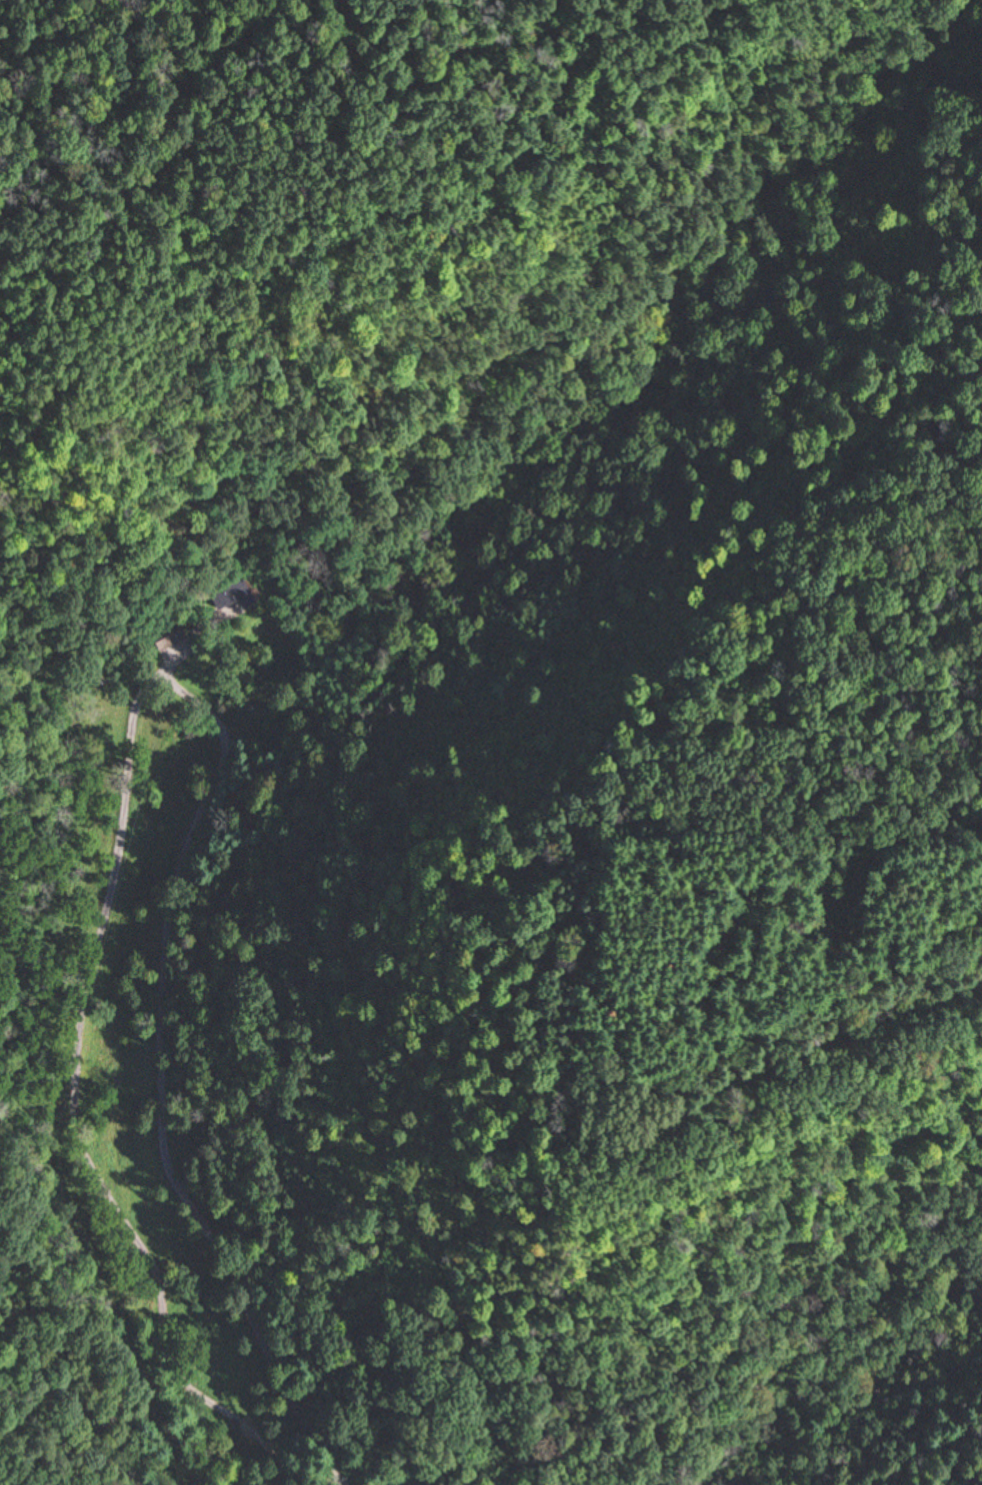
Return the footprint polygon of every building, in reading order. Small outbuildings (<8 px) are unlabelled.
[(163,652),(188,637),(179,620),(153,635),(163,652)]
